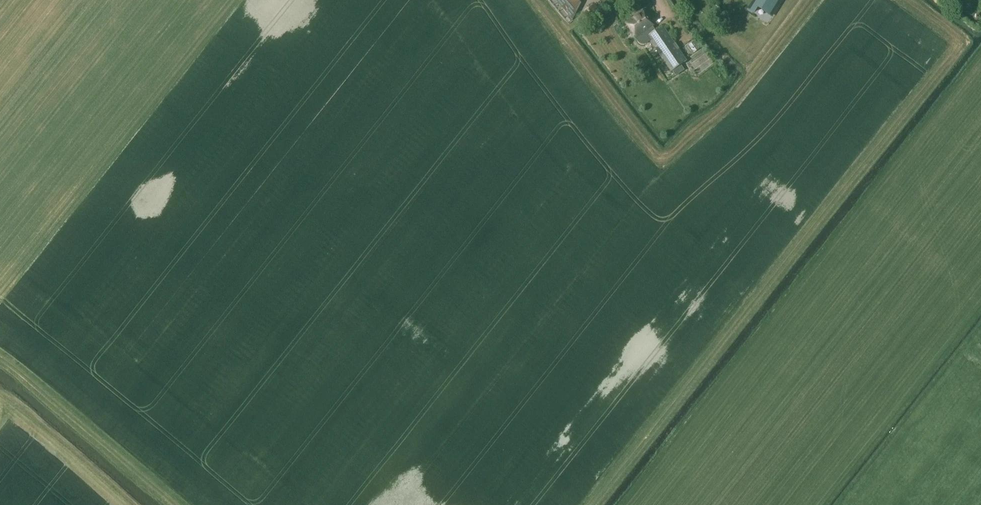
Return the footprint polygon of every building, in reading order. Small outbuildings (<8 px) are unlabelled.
[(574,18),(581,4),(578,0),(553,0),(571,23),(574,18)] [(748,10),(767,22),(781,0),(754,0),(748,10)] [(647,43),(648,43),(650,41),(671,72),(672,71),(676,76),(684,71),(680,65),(686,62),(662,27),(655,32),(652,27),(653,26),(649,20),(651,19),(644,10),(637,14),(638,16),(627,23),(640,42),(640,43),(641,43),(642,44),(643,44),(644,44),(645,44),(646,44),(647,43)]
